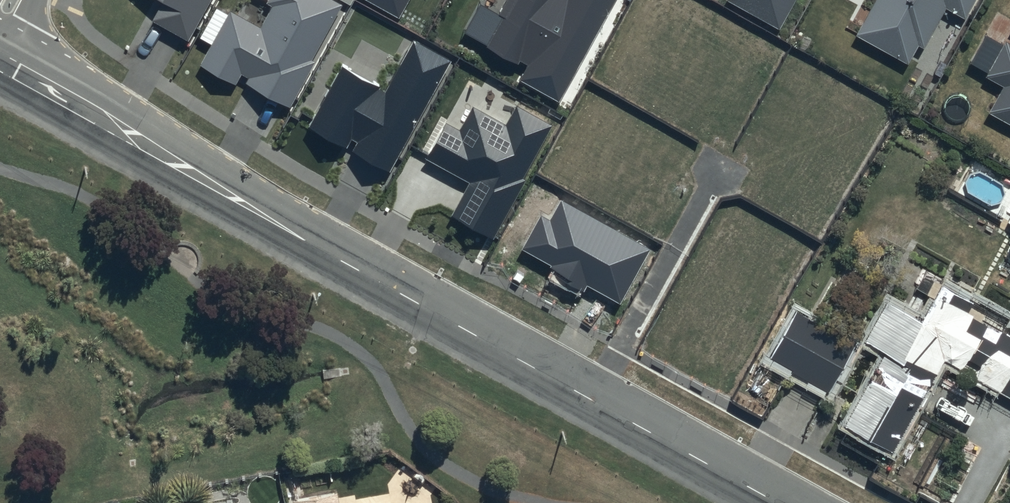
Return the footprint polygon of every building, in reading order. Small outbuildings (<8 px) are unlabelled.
[(163,4),(150,27),(191,50),(219,0),(156,0),(163,4)] [(335,0),(244,0),(205,63),(290,108),(341,3),(335,0)] [(404,19),(413,0),(374,0),(404,19)] [(483,44),(527,61),(520,79),(561,100),(613,0),(506,0),(483,44)] [(779,22),(792,0),(741,0),(779,22)] [(854,26),(910,57),(941,0),(869,0),(854,26)] [(961,10),(966,0),(943,0),(961,10)] [(1009,121),(1009,20),(983,70),(1002,80),(986,108),(1009,121)] [(448,62),(407,40),(381,88),(335,64),(303,123),(383,184),(448,62)] [(552,120),(514,102),(505,125),(470,107),(459,128),(443,122),(424,155),(467,184),(444,218),(492,241),(552,120)] [(541,216),(522,250),(550,265),(549,268),(569,279),(567,282),(584,292),(587,286),(621,304),(650,250),(562,201),(550,221),(541,216)] [(890,448),(941,356),(1009,394),(1009,325),(936,285),(921,311),(883,290),(860,332),(883,345),(841,422),(890,448)] [(763,350),(826,385),(853,337),(790,302),(763,350)] [(293,502),(340,502),(337,490),(292,498),(293,502)]
